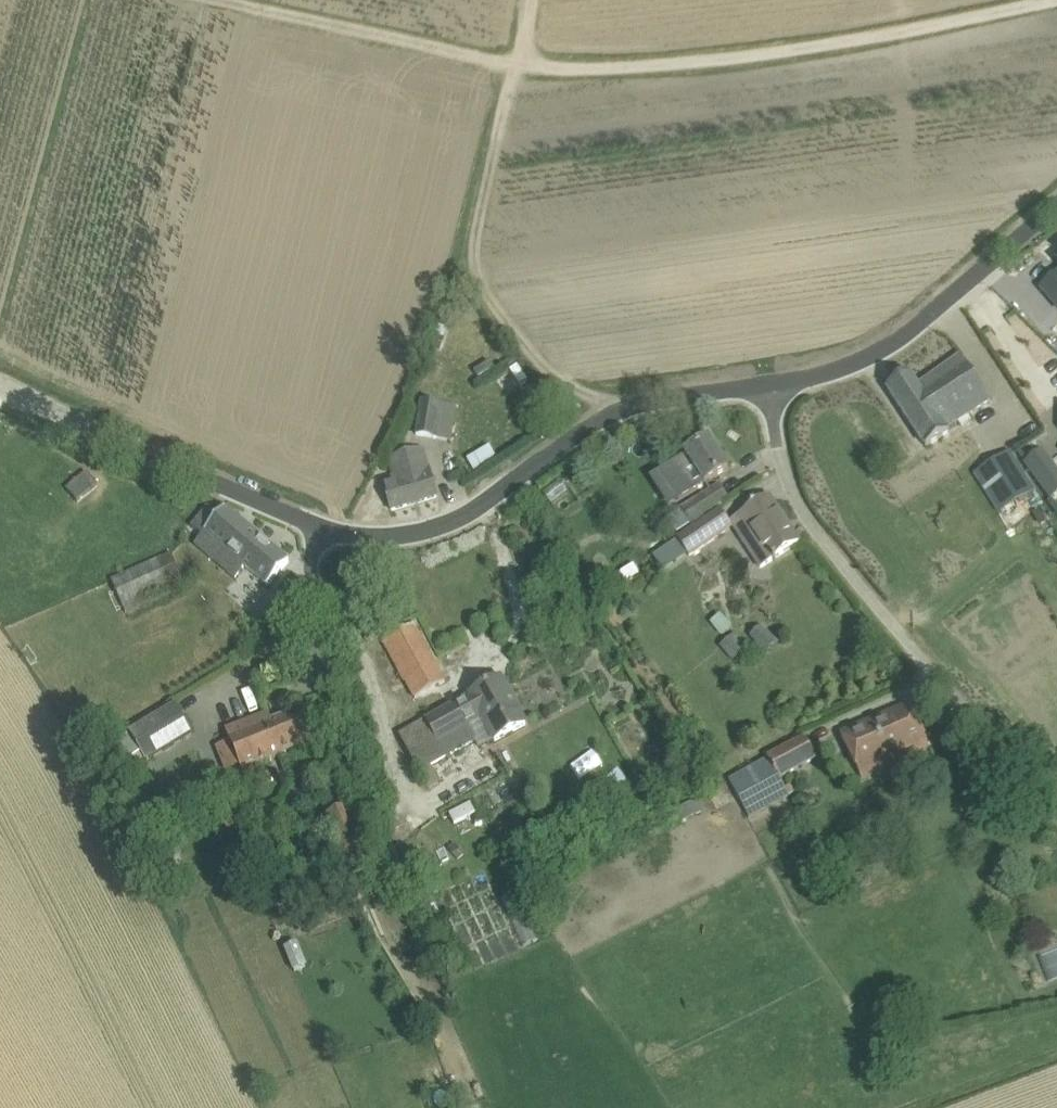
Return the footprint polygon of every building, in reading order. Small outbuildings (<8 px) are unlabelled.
[(1042,288),(1056,307),(1056,276),(1042,288)] [(888,389),(927,447),(950,433),(947,428),(991,401),(962,356),(918,387),(910,374),(888,389)] [(458,407),(422,400),(417,434),(452,441),(458,407)] [(672,465),(679,476),(691,494),(729,469),(710,440),(687,455),(687,456),(672,465)] [(490,446),(468,459),(476,474),(498,460),(490,446)] [(392,476),(382,479),(392,510),(438,496),(428,465),(423,449),(387,460),(392,476)] [(1024,464),(1040,486),(1056,474),(1056,469),(1043,450),(1024,464)] [(1011,452),(976,475),(999,511),(1034,489),(1011,452)] [(67,489),(78,502),(99,485),(88,472),(67,489)] [(720,483),(681,508),(693,526),(720,507),(731,500),(720,483)] [(731,523),(762,567),(799,543),(769,497),(731,523)] [(207,504),(190,525),(203,536),(196,545),(236,578),(246,566),(261,579),(268,585),(289,562),(226,509),(220,516),(207,504)] [(693,526),(677,536),(691,558),(735,529),(720,507),(693,526)] [(172,554),(112,580),(127,614),(143,607),(138,597),(182,578),(172,554)] [(591,610),(608,599),(601,589),(585,600),(591,610)] [(711,623),(722,637),(732,629),(721,615),(711,623)] [(385,641),(416,698),(446,682),(415,625),(385,641)] [(779,642),(762,625),(750,638),(767,654),(779,642)] [(736,635),(719,650),(732,664),(749,649),(736,635)] [(472,697),(401,736),(421,772),(477,740),(470,728),(484,720),(496,741),(526,725),(501,679),(471,696),(472,697)] [(129,732),(147,762),(193,734),(174,704),(129,732)] [(842,737),(861,779),(930,747),(910,704),(842,737)] [(269,714),(260,718),(276,758),(311,744),(299,712),(273,722),(269,714)] [(276,758),(260,718),(227,731),(242,771),(276,758)] [(730,781),(750,818),(790,796),(781,778),(817,759),(805,737),(768,757),(769,760),(730,781)] [(376,868),(349,809),(326,819),(352,879),(376,868)] [(431,870),(439,861),(428,852),(421,860),(431,870)]
